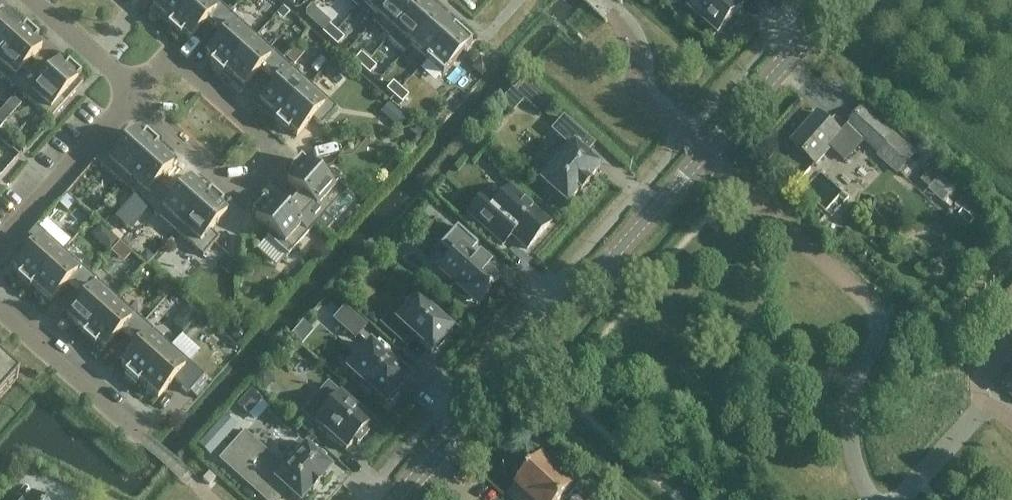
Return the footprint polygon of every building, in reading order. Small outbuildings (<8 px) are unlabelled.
[(192,0),(159,0),(153,6),(149,10),(159,19),(162,16),(170,23),(171,24),(192,0)] [(229,12),(216,0),(192,0),(171,24),(170,23),(167,27),(180,38),(183,35),(189,41),(205,23),(213,30),(229,12)] [(393,0),(364,0),(357,8),(358,8),(363,3),(378,16),(373,22),(374,22),(393,0)] [(421,1),(420,0),(393,0),(374,22),(390,36),(421,1)] [(735,0),(686,0),(686,2),(688,5),(686,7),(708,27),(705,30),(714,38),(717,35),(719,37),(727,27),(730,30),(739,21),(735,18),(744,8),(735,0)] [(411,45),(438,15),(421,1),(390,36),(388,38),(405,52),(411,45)] [(224,72),(256,36),(229,12),(213,30),(222,38),(206,55),(213,61),(209,65),(222,76),(225,73),(224,72)] [(26,28),(26,27),(22,31),(4,15),(0,20),(0,57),(26,28)] [(454,30),(453,29),(438,15),(411,45),(426,59),(425,60),(426,61),(454,30)] [(322,32),(330,39),(337,31),(329,24),(322,32)] [(42,48),(35,42),(38,39),(26,28),(0,57),(0,75),(18,91),(34,73),(26,66),(42,48)] [(443,76),(471,44),(454,28),(453,29),(454,30),(426,61),(443,76)] [(344,38),(337,31),(330,39),(337,45),(344,38)] [(244,88),(259,71),(267,78),(283,60),(256,36),(224,72),(225,73),(234,80),(231,83),(241,92),(245,88),(244,88)] [(354,60),(362,67),(369,60),(361,53),(354,60)] [(278,119),(309,84),(283,60),(267,78),(275,86),(261,102),(260,102),(256,106),(266,115),(269,112),(278,119)] [(376,67),(369,60),(362,67),(370,74),(376,67)] [(81,77),(68,65),(65,69),(58,63),(42,80),(34,73),(18,91),(50,120),(48,122),(49,123),(83,85),(77,80),(81,77)] [(387,89),(394,96),(401,89),(393,82),(387,89)] [(545,101),(523,82),(515,91),(522,98),(524,96),(539,109),(545,101)] [(337,108),(309,84),(278,119),(274,123),(287,134),(290,131),(297,137),(313,119),(321,126),(337,108)] [(409,95),(401,89),(394,96),(402,103),(409,95)] [(1,108),(0,107),(0,126),(17,108),(9,100),(1,108)] [(815,163),(829,148),(845,162),(865,140),(878,152),(876,154),(901,177),(912,166),(908,163),(916,155),(894,134),(891,137),(861,110),(840,133),(817,113),(791,142),(815,163)] [(154,149),(155,149),(158,146),(146,134),(142,138),(136,132),(120,150),(112,142),(96,160),(122,184),(154,149)] [(574,145),(562,158),(558,155),(548,167),(552,170),(540,183),(566,206),(579,192),(580,194),(589,184),(587,183),(599,168),(574,145)] [(157,183),(172,166),(173,167),(176,162),(166,153),(163,157),(155,149),(154,149),(122,184),(149,208),(165,190),(157,183)] [(321,178),(300,160),(289,172),(293,176),(287,182),(303,197),(296,205),(317,224),(325,231),(333,221),(325,214),(346,191),(325,172),(321,178)] [(929,188),(940,176),(932,168),(921,181),(929,188)] [(208,197),(207,196),(199,188),(202,185),(192,176),(188,180),(189,181),(174,198),(165,190),(149,208),(176,232),(208,197)] [(528,249),(550,224),(509,188),(495,204),(484,194),(467,214),(503,245),(503,244),(500,241),(508,232),(528,249)] [(211,231),(227,213),(220,207),(223,204),(211,192),(207,196),(208,197),(176,232),(203,256),(219,238),(211,231)] [(272,199),(266,205),(263,202),(251,215),(271,233),(267,238),(287,257),(317,224),(296,205),(289,214),(272,199)] [(32,286),(64,251),(37,226),(21,244),(29,252),(13,269),(20,275),(17,279),(29,290),(32,287),(32,286)] [(478,244),(458,226),(446,239),(460,252),(440,274),(454,286),(449,292),(450,293),(453,296),(457,298),(462,300),(466,301),(471,300),(475,299),(479,297),(483,294),(486,297),(490,294),(489,292),(498,282),(487,273),(489,270),(478,260),(476,263),(467,254),(476,244),(477,246),(478,244)] [(112,250),(124,262),(133,252),(121,241),(112,250)] [(75,292),(91,275),(64,251),(32,286),(32,287),(50,303),(66,285),(75,292)] [(86,334),(117,298),(91,275),(75,292),(83,300),(67,317),(70,320),(85,333),(86,334)] [(128,340),(144,322),(117,298),(86,334),(85,333),(81,337),(94,348),(97,345),(104,350),(120,333),(128,340)] [(451,331),(416,299),(396,321),(389,315),(380,324),(399,340),(407,331),(431,353),(435,349),(437,350),(445,342),(443,340),(451,331)] [(182,332),(199,313),(189,304),(172,322),(182,332)] [(366,326),(345,308),(334,320),(355,338),(366,326)] [(293,332),(303,341),(315,329),(305,319),(293,332)] [(139,382),(171,346),(144,322),(128,340),(136,347),(120,365),(127,371),(124,375),(137,386),(140,383),(139,382)] [(173,344),(191,358),(201,346),(182,332),(173,344)] [(409,379),(371,345),(348,370),(363,383),(361,386),(370,394),(373,392),(386,404),(389,400),(392,402),(400,392),(398,390),(409,379)] [(188,393),(203,376),(171,346),(139,382),(140,383),(158,398),(174,381),(188,393)] [(17,381),(0,365),(0,400),(17,381)] [(239,401),(255,417),(269,404),(253,387),(239,401)] [(366,418),(368,415),(359,407),(357,410),(340,395),(333,403),(329,402),(325,403),(320,408),(320,412),(321,416),(315,424),(346,452),(355,442),(358,444),(366,436),(363,433),(371,423),(366,418)] [(299,442),(279,465),(244,433),(220,460),(265,499),(277,499),(287,490),(298,499),(302,499),(311,490),(313,491),(319,483),(318,482),(329,470),(299,442)] [(515,487),(518,490),(513,496),(517,499),(562,499),(563,498),(565,499),(569,499),(577,491),(542,458),(515,487)]
